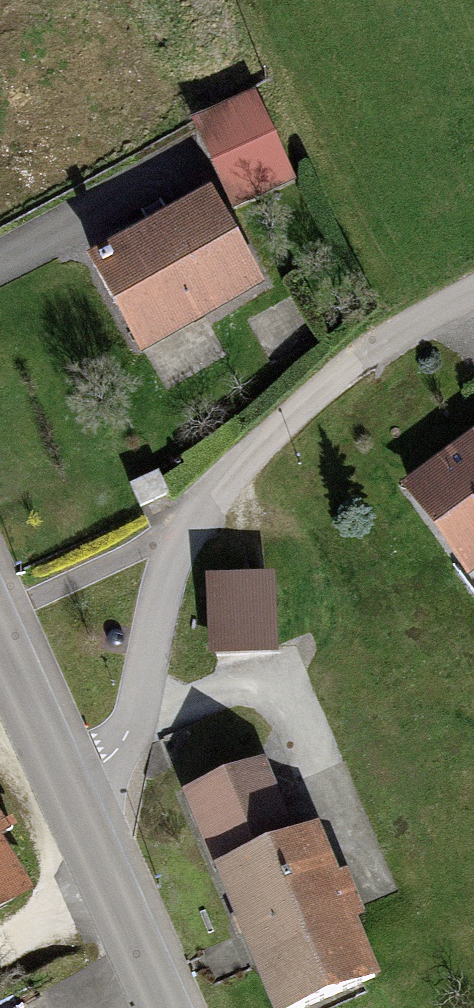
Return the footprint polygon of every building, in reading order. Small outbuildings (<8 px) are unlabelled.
[(9,116),(0,92),(0,120),(9,116)] [(252,113),(194,140),(231,219),(289,191),(252,113)] [(201,214),(97,278),(150,365),(255,301),(201,214)] [(404,485),(470,575),(473,572),(473,434),(404,485)] [(260,597),(205,599),(208,663),(263,660),(260,597)] [(210,888),(305,849),(265,752),(147,800),(187,897),(210,888)] [(22,887),(0,848),(0,899),(22,887)] [(210,888),(259,1007),(338,1007),(365,997),(305,849),(210,888)]
